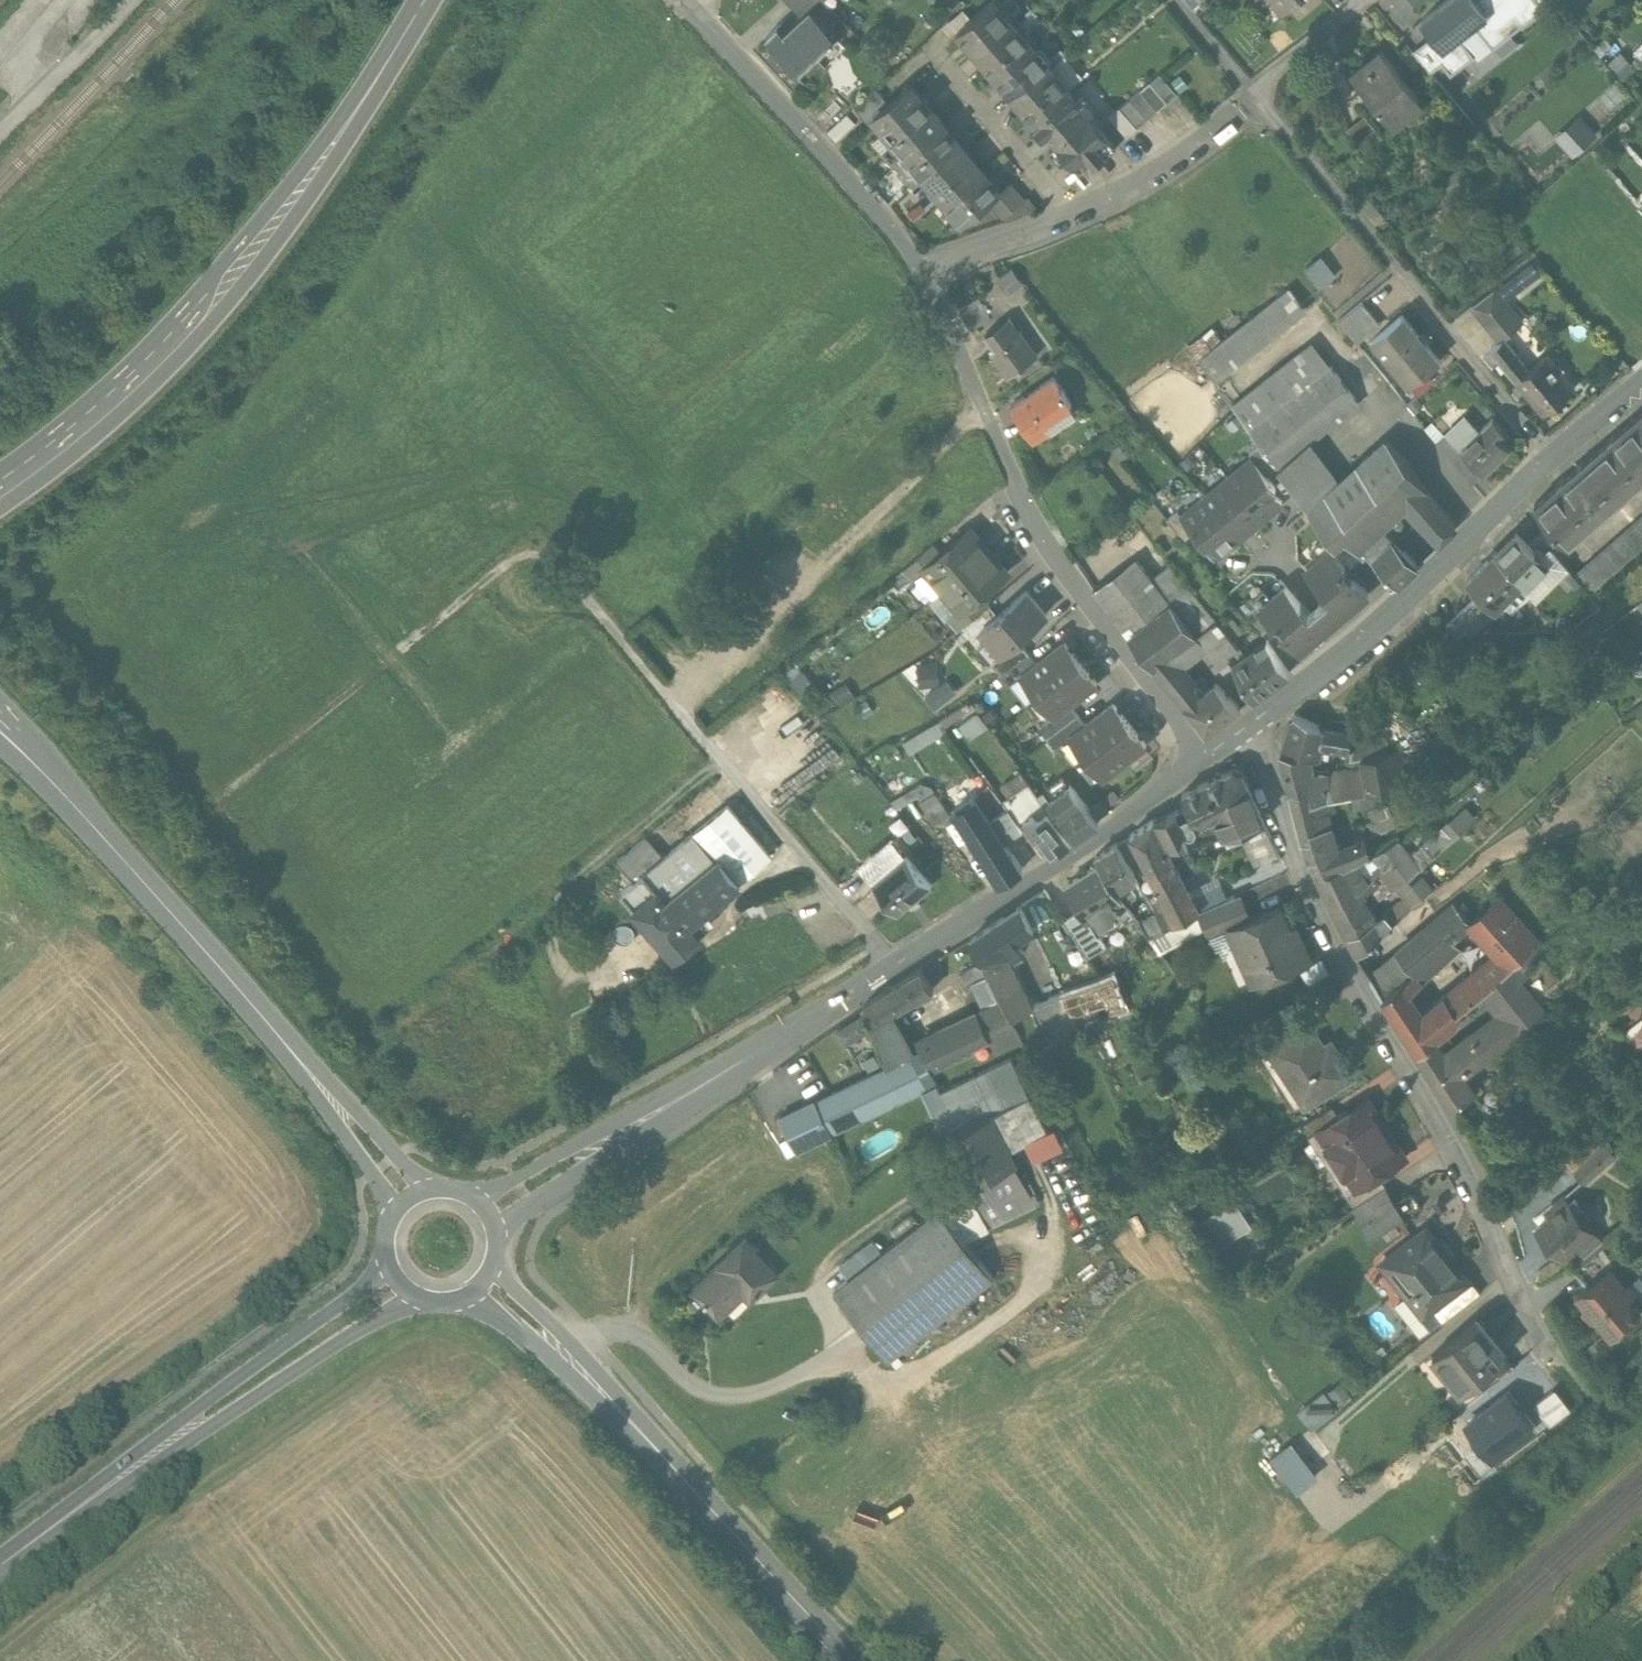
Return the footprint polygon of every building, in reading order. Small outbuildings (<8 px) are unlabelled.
[(800,14),(814,0),(787,0),(800,14)] [(1283,9),(1294,0),(1276,0),(1283,9)] [(1286,8),(1298,21),(1323,0),(1295,0),(1286,8)] [(1443,50),(1459,39),(1474,27),(1486,18),(1472,0),(1450,0),(1422,22),(1433,36),(1443,50)] [(1472,0),(1486,18),(1474,27),(1492,50),(1544,11),(1536,0),(1529,0),(1516,10),(1509,0),(1472,0)] [(1516,10),(1529,0),(1509,0),(1516,10)] [(1013,24),(994,1),(957,33),(976,55),(1013,24)] [(837,39),(810,10),(784,35),(778,28),(766,39),(799,74),(837,39)] [(1013,24),(976,55),(994,78),(1032,46),(1013,24)] [(1459,39),(1443,50),(1433,36),(1425,42),(1442,65),(1441,66),(1450,77),(1475,58),(1459,39)] [(1442,65),(1425,42),(1411,53),(1429,75),(1441,66),(1442,65)] [(1032,46),(994,78),(1013,100),(1051,69),(1032,46)] [(1351,77),(1387,122),(1418,99),(1382,51),(1364,65),(1365,66),(1351,77)] [(1051,69),(1013,100),(1032,122),(1068,91),(1069,90),(1051,69)] [(1159,75),(1149,84),(1167,105),(1177,97),(1159,75)] [(1149,84),(1139,92),(1157,114),(1167,105),(1149,84)] [(890,106),(873,119),(874,120),(906,158),(944,126),(911,88),(890,106)] [(875,90),(854,109),(868,125),(874,120),(873,119),(890,106),(875,90)] [(1068,91),(1032,122),(1065,160),(1067,158),(1074,166),(1084,158),(1093,168),(1117,148),(1098,127),(1092,119),(1096,115),(1084,102),(1080,105),(1068,91)] [(1139,92),(1129,101),(1147,122),(1157,114),(1139,92)] [(1129,101),(1119,110),(1137,131),(1147,122),(1129,101)] [(842,113),(832,102),(813,119),(824,130),(842,113)] [(1119,110),(1109,118),(1127,139),(1137,131),(1119,110)] [(1573,112),(1549,136),(1568,154),(1592,130),(1573,112)] [(846,117),(827,134),(836,144),(855,127),(846,117)] [(1109,118),(1098,127),(1117,148),(1127,139),(1109,118)] [(1364,118),(1346,131),(1362,152),(1380,139),(1364,118)] [(906,158),(905,159),(894,168),(913,192),(926,181),(925,180),(961,151),(944,126),(906,158)] [(961,151),(925,180),(926,181),(944,202),(980,173),(961,151)] [(980,173),(944,202),(962,223),(987,203),(998,194),(980,173)] [(1010,189),(1002,198),(998,194),(987,203),(1002,220),(1021,202),(1010,189)] [(1317,285),(1329,275),(1315,257),(1303,267),(1317,285)] [(994,279),(1007,292),(1018,281),(1005,268),(994,279)] [(1465,304),(1493,339),(1520,317),(1492,283),(1465,304)] [(1198,362),(1217,385),(1305,313),(1286,290),(1198,362)] [(978,300),(957,312),(969,334),(990,322),(978,300)] [(1372,341),(1410,387),(1440,362),(1403,316),(1372,341)] [(1008,320),(986,335),(1002,357),(996,360),(1008,377),(1035,358),(1008,320)] [(1519,383),(1546,418),(1579,394),(1552,358),(1533,372),(1509,340),(1496,350),(1520,382),(1519,383)] [(1314,344),(1236,409),(1270,450),(1302,425),(1313,440),(1361,400),(1314,344)] [(1053,379),(1011,407),(1034,440),(1050,429),(1046,424),(1071,407),(1064,396),(1065,396),(1053,379)] [(1479,432),(1465,417),(1447,434),(1442,435),(1436,440),(1441,446),(1451,458),(1461,449),(1482,471),(1484,473),(1510,448),(1499,437),(1504,433),(1504,429),(1493,418),(1479,432)] [(1587,463),(1619,503),(1641,483),(1641,429),(1636,421),(1587,463)] [(1404,461),(1358,501),(1341,477),(1313,440),(1302,425),(1270,450),(1327,530),(1336,521),(1346,531),(1361,547),(1381,527),(1410,502),(1443,540),(1455,529),(1439,512),(1443,507),(1404,461)] [(1404,461),(1385,438),(1384,438),(1341,477),(1358,501),(1404,461)] [(1276,467),(1259,446),(1249,454),(1252,458),(1265,475),(1276,467)] [(1451,458),(1441,446),(1433,453),(1443,467),(1452,459),(1451,458)] [(1482,471),(1461,449),(1451,458),(1452,459),(1471,482),(1482,471)] [(1265,475),(1252,458),(1228,478),(1261,519),(1282,503),(1272,491),(1276,488),(1265,475)] [(1587,463),(1537,506),(1570,545),(1619,503),(1587,463)] [(1473,486),(1466,477),(1455,487),(1463,497),(1458,502),(1469,516),(1486,499),(1473,486)] [(1261,519),(1228,478),(1206,496),(1239,537),(1261,519)] [(1239,537),(1206,496),(1182,515),(1194,531),(1206,545),(1209,542),(1219,554),(1239,537)] [(1307,508),(1287,524),(1295,534),(1315,518),(1307,508)] [(1182,515),(1178,510),(1168,519),(1184,539),(1194,531),(1182,515)] [(1575,572),(1591,592),(1641,550),(1641,516),(1575,572)] [(1367,548),(1400,582),(1418,566),(1381,527),(1361,547),(1364,551),(1367,548)] [(942,556),(923,571),(924,572),(942,593),(989,553),(970,531),(942,556)] [(1361,547),(1346,531),(1330,546),(1331,547),(1346,564),(1349,568),(1366,552),(1364,551),(1361,547)] [(1548,565),(1519,535),(1498,555),(1527,585),(1548,565)] [(933,545),(902,571),(912,583),(924,572),(923,571),(942,556),(933,545)] [(1343,567),(1346,564),(1331,547),(1306,569),(1329,596),(1344,614),(1368,594),(1352,576),(1351,577),(1343,567)] [(989,553),(942,593),(959,614),(960,615),(980,598),(1007,575),(989,553)] [(1522,581),(1496,554),(1467,581),(1479,594),(1493,609),(1522,581)] [(1092,590),(1184,709),(1203,695),(1171,656),(1198,636),(1137,556),(1092,590)] [(1299,652),(1323,632),(1308,614),(1285,586),(1261,606),(1299,652)] [(1493,609),(1479,594),(1446,626),(1461,640),(1467,637),(1487,618),(1495,611),(1493,609)] [(997,618),(980,634),(988,644),(976,654),(987,669),(991,666),(1018,644),(1015,641),(1024,633),(1026,635),(1045,619),(1025,595),(997,618)] [(1334,623),(1344,614),(1329,596),(1319,605),(1334,623)] [(980,598),(960,615),(959,614),(949,623),(958,634),(963,630),(989,608),(980,598)] [(1273,624),(1257,605),(1247,613),(1263,632),(1273,624)] [(1323,632),(1334,623),(1319,605),(1308,614),(1323,632)] [(989,608),(963,630),(972,640),(980,634),(997,618),(989,608)] [(1240,648),(1231,637),(1220,646),(1230,658),(1231,656),(1230,654),(1240,648)] [(1018,644),(991,666),(1001,678),(1028,657),(1018,644)] [(1235,666),(1254,705),(1293,679),(1269,644),(1235,666)] [(1036,667),(1020,680),(1037,701),(1080,667),(1064,646),(1036,667)] [(1001,678),(997,681),(1005,692),(1020,680),(1036,667),(1028,657),(1001,678)] [(914,689),(937,686),(934,664),(911,667),(914,689)] [(1080,667),(1037,701),(1053,721),(1069,709),(1097,687),(1080,667)] [(1217,687),(1215,687),(1203,695),(1184,709),(1205,737),(1240,712),(1243,711),(1242,709),(1241,709),(1239,709),(1217,687)] [(1085,730),(1069,742),(1086,763),(1129,729),(1113,708),(1085,730)] [(1053,721),(1038,733),(1046,744),(1077,719),(1069,709),(1053,721)] [(966,741),(983,729),(971,713),(954,724),(966,741)] [(1085,730),(1077,720),(1077,719),(1046,744),(1054,754),(1069,742),(1085,730)] [(1293,722),(1281,756),(1310,760),(1318,760),(1321,751),(1325,735),(1293,722)] [(1086,763),(1102,784),(1145,750),(1129,729),(1086,763)] [(1350,734),(1326,731),(1325,735),(1321,751),(1350,754),(1350,742),(1350,734)] [(1386,735),(1369,740),(1350,742),(1350,754),(1350,761),(1361,759),(1370,758),(1389,752),(1386,735)] [(1395,751),(1389,752),(1370,758),(1361,759),(1364,771),(1365,779),(1348,782),(1351,800),(1400,789),(1395,751)] [(1308,774),(1310,760),(1281,756),(1285,774),(1308,774)] [(1239,771),(1182,800),(1187,809),(1196,829),(1217,822),(1224,842),(1264,828),(1239,771)] [(1348,782),(1365,779),(1364,771),(1327,776),(1328,805),(1351,800),(1348,782)] [(1327,776),(1308,774),(1285,774),(1290,794),(1306,792),(1309,809),(1313,808),(1328,805),(1327,776)] [(1071,847),(1048,818),(1028,788),(1007,802),(1022,824),(1049,860),(1071,847)] [(1077,845),(1098,828),(1069,791),(1048,807),(1077,845)] [(1309,809),(1306,792),(1290,794),(1302,846),(1303,848),(1321,841),(1313,808),(1309,809)] [(1350,801),(1352,814),(1380,807),(1377,795),(1350,801)] [(1335,818),(1331,805),(1313,808),(1321,841),(1331,839),(1326,820),(1335,818)] [(639,918),(650,931),(673,960),(698,940),(687,927),(700,917),(769,860),(727,808),(660,862),(644,842),(616,864),(633,885),(621,896),(639,918)] [(1387,808),(1367,815),(1372,827),(1392,820),(1387,808)] [(1187,809),(1153,825),(1167,854),(1182,846),(1181,844),(1184,835),(1190,837),(1195,835),(1197,831),(1196,829),(1187,809)] [(981,819),(963,830),(972,845),(991,833),(981,819)] [(1021,836),(1011,820),(991,833),(1001,848),(1021,836)] [(1392,820),(1368,829),(1372,841),(1396,832),(1392,820)] [(1410,879),(1460,834),(1449,823),(1409,856),(1398,841),(1387,848),(1394,858),(1410,879)] [(1167,854),(1153,825),(1130,840),(1156,894),(1181,881),(1175,868),(1167,854)] [(1001,848),(991,833),(972,845),(1000,888),(1021,876),(1001,848)] [(1254,868),(1274,860),(1264,836),(1244,844),(1254,868)] [(1329,854),(1321,841),(1303,848),(1310,862),(1329,854)] [(1365,841),(1329,854),(1310,862),(1317,879),(1340,869),(1341,871),(1350,867),(1371,857),(1365,841)] [(1190,861),(1182,846),(1167,854),(1175,868),(1190,861)] [(1351,867),(1356,877),(1361,875),(1366,886),(1394,858),(1387,848),(1351,867)] [(1136,885),(1116,849),(1095,863),(1100,870),(1112,889),(1117,896),(1118,897),(1136,885)] [(1410,879),(1394,858),(1382,872),(1395,891),(1410,879)] [(930,892),(905,861),(871,888),(897,919),(930,892)] [(1340,869),(1317,879),(1330,909),(1356,896),(1366,886),(1361,875),(1356,877),(1350,867),(1341,871),(1340,869)] [(1100,870),(1064,893),(1080,918),(1096,944),(1098,943),(1105,939),(1110,938),(1115,935),(1119,932),(1123,928),(1133,922),(1122,906),(1123,905),(1118,897),(1117,896),(1112,889),(1100,870)] [(1435,890),(1423,875),(1413,883),(1426,899),(1435,890)] [(1426,899),(1417,889),(1405,897),(1409,902),(1400,910),(1406,917),(1426,899)] [(1366,909),(1356,896),(1330,909),(1338,924),(1366,909)] [(1189,898),(1165,910),(1175,929),(1197,917),(1199,916),(1189,898)] [(1455,905),(1396,956),(1421,986),(1425,991),(1437,981),(1432,976),(1478,935),(1496,956),(1446,998),(1455,1016),(1463,1007),(1468,1004),(1486,990),(1485,988),(1510,967),(1540,943),(1501,898),(1472,924),(1455,905)] [(1376,924),(1384,936),(1406,917),(1400,910),(1409,902),(1407,900),(1376,924)] [(1199,916),(1197,917),(1209,945),(1228,937),(1228,936),(1245,927),(1234,901),(1199,916)] [(1366,909),(1338,924),(1346,940),(1376,924),(1369,913),(1366,909)] [(1021,912),(1004,924),(1015,947),(1031,937),(1021,912)] [(1245,927),(1228,936),(1228,937),(1238,958),(1239,957),(1253,989),(1266,983),(1276,986),(1282,983),(1286,974),(1307,965),(1299,947),(1294,950),(1276,913),(1245,927)] [(700,917),(687,927),(698,940),(710,930),(700,917)] [(650,931),(639,918),(634,922),(645,935),(650,931)] [(1096,944),(1080,918),(1061,929),(1085,967),(1103,956),(1104,953),(1098,943),(1096,944)] [(1004,924),(971,946),(981,967),(982,967),(988,980),(1002,1009),(1021,1001),(1004,966),(1015,960),(1010,951),(1015,947),(1004,924)] [(1376,924),(1346,940),(1355,958),(1384,936),(1376,924)] [(981,967),(958,980),(966,993),(973,989),(973,988),(988,980),(982,967),(981,967)] [(1542,1012),(1529,994),(1510,967),(1485,988),(1486,990),(1468,1004),(1474,1011),(1492,998),(1505,1016),(1472,1042),(1472,1044),(1456,1057),(1467,1073),(1512,1039),(1542,1012)] [(920,976),(862,1012),(876,1044),(885,1071),(885,1072),(908,1058),(901,1045),(902,1045),(889,1021),(932,997),(920,976)] [(1413,976),(1381,1002),(1393,1020),(1410,1006),(1406,999),(1413,993),(1421,986),(1413,976)] [(930,1077),(1016,1036),(1002,1009),(988,980),(973,988),(973,989),(988,1018),(917,1050),(930,1077)] [(1112,984),(1078,995),(1086,1017),(1120,1006),(1112,984)] [(1033,1007),(1025,1010),(1021,1001),(1002,1009),(1016,1036),(1028,1061),(1081,1038),(1074,1022),(1086,1017),(1078,995),(1035,1009),(1033,1007)] [(1420,1019),(1410,1006),(1393,1020),(1425,1070),(1440,1059),(1432,1046),(1452,1027),(1458,1018),(1455,1016),(1446,998),(1420,1019)] [(1294,1018),(1248,1049),(1257,1063),(1268,1056),(1267,1055),(1303,1031),(1294,1018)] [(850,1021),(830,1032),(839,1047),(859,1036),(850,1021)] [(1303,1031),(1267,1055),(1268,1056),(1281,1076),(1284,1074),(1308,1112),(1353,1083),(1340,1062),(1332,1067),(1308,1029),(1303,1031)] [(1440,1059),(1425,1070),(1451,1112),(1473,1097),(1460,1078),(1467,1073),(1456,1057),(1451,1051),(1440,1059)] [(885,1071),(813,1104),(831,1139),(926,1094),(908,1058),(885,1072),(885,1071)] [(1011,1063),(939,1097),(958,1135),(942,1141),(970,1199),(982,1223),(983,1222),(1031,1198),(1015,1168),(1016,1168),(1008,1151),(1046,1134),(1011,1063)] [(797,1156),(831,1139),(813,1104),(780,1121),(797,1156)] [(1338,1123),(1314,1138),(1315,1139),(1315,1140),(1352,1196),(1353,1198),(1362,1192),(1376,1183),(1405,1165),(1367,1105),(1338,1123)] [(1331,1113),(1300,1132),(1308,1144),(1315,1140),(1315,1139),(1314,1138),(1338,1123),(1331,1113)] [(1581,1182),(1614,1155),(1597,1134),(1563,1161),(1581,1182)] [(1362,1192),(1353,1198),(1352,1196),(1345,1201),(1353,1214),(1383,1193),(1376,1183),(1362,1192)] [(1403,1223),(1383,1193),(1348,1219),(1366,1247),(1403,1223)] [(1594,1230),(1568,1197),(1547,1215),(1551,1220),(1539,1230),(1561,1258),(1577,1245),(1576,1244),(1594,1230)] [(982,1223),(970,1199),(951,1208),(967,1242),(988,1232),(983,1222),(982,1223)] [(938,1210),(881,1255),(872,1242),(839,1268),(848,1280),(834,1291),(888,1361),(992,1280),(938,1210)] [(1243,1235),(1228,1211),(1212,1221),(1228,1248),(1245,1238),(1243,1235)] [(1604,1241),(1594,1230),(1577,1245),(1586,1256),(1593,1249),(1604,1241)] [(1466,1288),(1424,1234),(1381,1268),(1424,1322),(1431,1316),(1466,1288)] [(746,1240),(696,1287),(706,1297),(704,1299),(717,1313),(727,1304),(724,1301),(736,1291),(754,1297),(762,1289),(760,1287),(776,1272),(746,1240)] [(1586,1256),(1569,1269),(1587,1290),(1610,1271),(1593,1249),(1586,1256)] [(1587,1290),(1577,1297),(1586,1307),(1585,1313),(1589,1318),(1595,1319),(1609,1335),(1628,1320),(1635,1321),(1640,1317),(1641,1309),(1637,1303),(1633,1303),(1623,1291),(1626,1289),(1610,1271),(1587,1290)] [(1470,1286),(1466,1288),(1431,1316),(1441,1329),(1479,1299),(1470,1286)] [(1505,1362),(1476,1325),(1432,1359),(1461,1396),(1505,1362)] [(1505,1362),(1474,1387),(1484,1395),(1513,1373),(1505,1362)] [(1305,1423),(1345,1403),(1335,1385),(1296,1405),(1305,1423)] [(1569,1415),(1554,1395),(1533,1411),(1549,1431),(1569,1415)] [(1533,1433),(1507,1399),(1465,1431),(1491,1464),(1533,1433)] [(1283,1441),(1263,1458),(1290,1491),(1311,1474),(1283,1441)]
